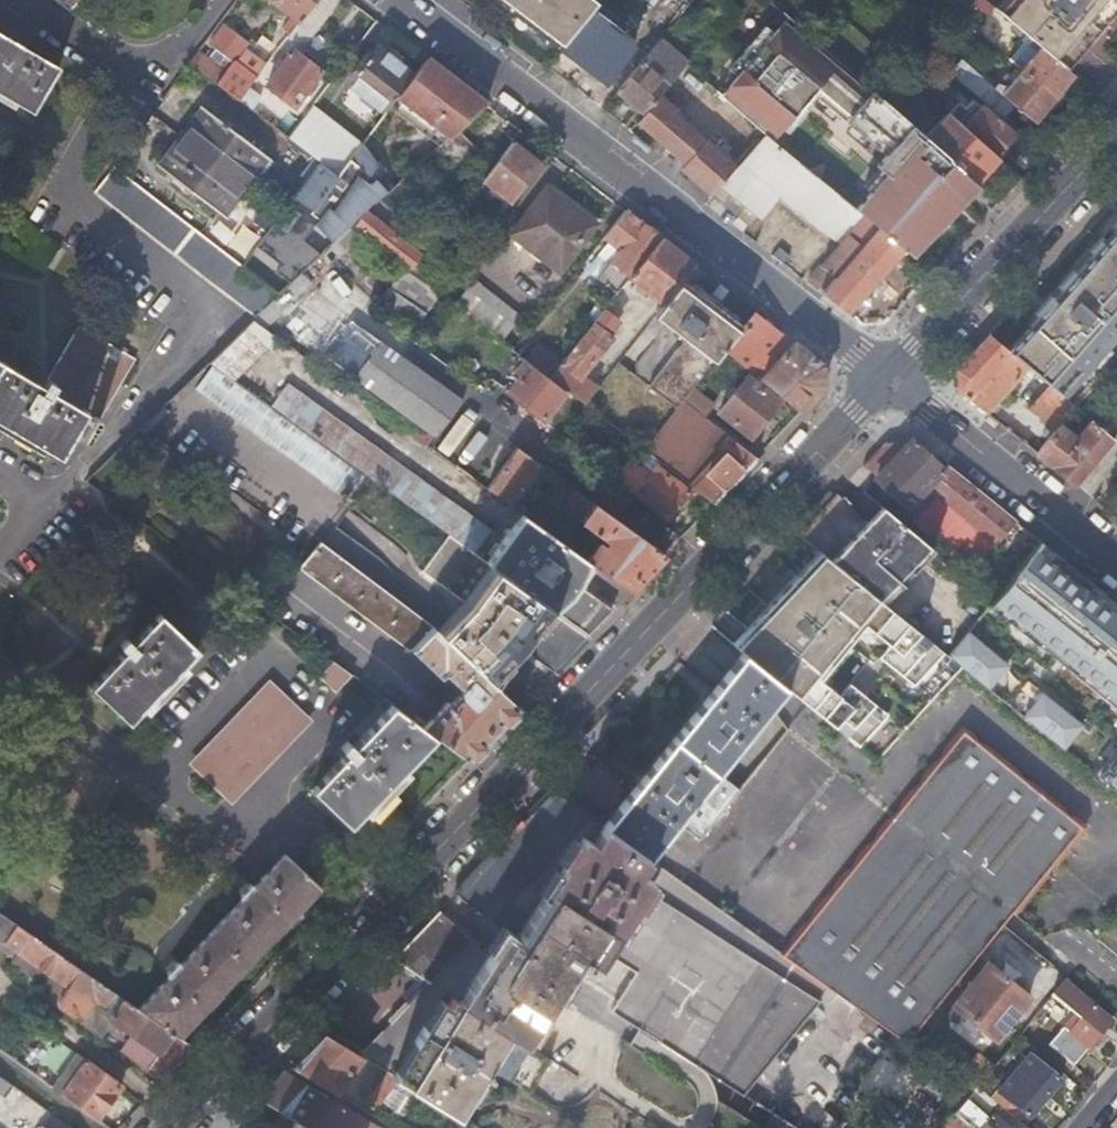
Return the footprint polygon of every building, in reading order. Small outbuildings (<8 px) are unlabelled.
[(70,8),(68,9),(70,10),(78,0),(59,0),(70,8)] [(297,20),(312,0),(271,0),(297,20)] [(297,20),(287,34),(302,46),(338,0),(312,0),(297,20)] [(540,34),(544,29),(506,0),(496,0),(540,34)] [(558,47),(559,45),(589,9),(596,0),(506,0),(544,29),(540,34),(558,47)] [(992,3),(1027,33),(1067,67),(1116,9),(1116,0),(995,0),(992,3)] [(589,9),(559,45),(604,80),(632,44),(589,9)] [(925,133),(788,13),(773,30),(765,23),(727,67),(735,74),(718,94),(765,131),(772,137),(817,85),(826,94),(827,104),(870,140),(874,135),(898,155),(881,175),(874,169),(862,183),(868,189),(854,205),(870,218),(903,246),(905,248),(976,177),(925,133)] [(221,74),(194,53),(188,61),(237,98),(245,88),(254,76),(233,59),(245,43),(223,25),(209,43),(231,60),(221,74)] [(998,27),(990,41),(1007,50),(1015,36),(998,27)] [(34,111),(59,66),(0,31),(0,91),(34,111)] [(1067,67),(1027,33),(1007,56),(1021,68),(1053,95),(1072,71),(1067,67)] [(390,103),(393,98),(413,72),(376,43),(352,73),(369,87),(367,91),(373,96),(377,93),(390,103)] [(973,46),(962,58),(963,58),(992,83),(1000,74),(998,67),(973,46)] [(292,49),(264,84),(292,106),(320,71),(292,49)] [(486,101),(426,56),(413,72),(393,98),(397,101),(400,97),(436,124),(429,133),(411,150),(404,146),(392,136),(407,117),(390,104),(360,143),(336,174),(306,215),(335,238),(349,224),(364,211),(431,151),(486,101)] [(1116,74),(1116,65),(1108,57),(1099,67),(1113,78),(1116,74)] [(963,58),(951,72),(1001,115),(1012,101),(994,85),(992,83),(963,58)] [(661,91),(668,83),(640,60),(617,87),(644,110),(661,91)] [(1015,74),(1020,69),(1016,65),(1011,71),(1015,74)] [(1053,95),(1021,68),(1020,69),(1015,74),(1008,83),(997,81),(994,85),(1012,101),(1033,118),(1053,95)] [(245,88),(237,98),(287,136),(295,126),(245,88)] [(682,167),(711,193),(736,164),(715,145),(718,140),(711,134),(707,138),(675,110),(678,105),(661,91),(637,121),(686,162),(682,167)] [(961,121),(994,151),(997,147),(1002,151),(1006,150),(1017,137),(1018,134),(980,101),(961,121)] [(360,143),(311,105),(295,126),(287,136),(336,174),(360,143)] [(207,109),(163,168),(220,212),(233,194),(238,198),(259,169),(254,165),(264,152),(207,109)] [(976,177),(996,153),(994,151),(961,121),(947,109),(925,133),(976,177)] [(456,130),(431,151),(448,168),(471,147),(456,130)] [(736,164),(711,193),(712,193),(713,193),(749,223),(778,189),(840,242),(807,281),(847,311),(903,246),(870,218),(854,205),(772,137),(765,131),(736,164)] [(511,140),(481,178),(490,185),(487,189),(492,193),(495,189),(510,200),(539,162),(511,140)] [(143,187),(115,165),(95,192),(96,193),(97,192),(258,314),(280,294),(143,187)] [(551,181),(543,190),(579,218),(583,212),(595,222),(599,218),(551,181)] [(579,218),(543,190),(511,232),(558,270),(595,222),(583,212),(579,218)] [(658,235),(623,208),(603,235),(609,239),(619,247),(610,259),(629,273),(658,235)] [(364,211),(353,227),(409,270),(421,255),(364,211)] [(1010,350),(1030,368),(1036,372),(1051,385),(1064,396),(1116,336),(1116,228),(1010,350)] [(609,239),(603,235),(594,247),(600,251),(609,239)] [(694,263),(658,235),(629,273),(628,275),(663,302),(680,280),(684,276),(694,263)] [(409,270),(443,296),(455,281),(421,255),(409,270)] [(616,290),(628,275),(629,273),(610,259),(595,279),(613,294),(616,290)] [(1058,261),(1029,292),(1039,303),(1069,272),(1058,261)] [(401,277),(384,301),(418,325),(435,301),(401,277)] [(677,405),(683,398),(722,348),(740,324),(714,305),(705,299),(680,280),(663,302),(654,314),(685,338),(650,384),(677,405)] [(472,284),(455,306),(502,341),(519,319),(472,284)] [(608,300),(612,303),(615,305),(623,295),(616,290),(613,294),(608,300)] [(705,299),(714,305),(720,298),(711,291),(705,299)] [(549,377),(584,404),(596,388),(580,375),(610,336),(607,333),(617,321),(605,312),(612,303),(608,300),(563,359),(553,372),(549,377)] [(760,377),(801,410),(824,385),(821,362),(794,340),(778,358),(774,354),(789,337),(753,308),(740,324),(722,348),(755,374),(766,362),(770,366),(760,377)] [(276,335),(253,319),(245,326),(209,362),(211,364),(232,379),(276,335)] [(60,456),(74,434),(87,441),(137,358),(79,326),(44,385),(0,358),(0,420),(60,456)] [(1010,350),(990,333),(957,368),(958,390),(987,413),(1025,373),(1030,368),(1010,350)] [(778,358),(794,340),(789,337),(774,354),(778,358)] [(527,353),(553,372),(563,359),(537,340),(527,353)] [(381,341),(355,377),(435,433),(454,409),(470,420),(477,411),(381,341)] [(509,392),(562,432),(584,404),(549,377),(525,359),(517,370),(522,374),(509,392)] [(232,379),(211,364),(194,387),(344,496),(363,472),(337,453),(271,406),(232,379)] [(1030,368),(1025,373),(1031,378),(1036,372),(1030,368)] [(748,375),(720,409),(751,434),(779,400),(748,375)] [(337,453),(363,472),(372,478),(448,533),(473,551),(489,528),(287,384),(271,406),(337,453)] [(1057,428),(1037,453),(1076,484),(1115,440),(1092,421),(1078,437),(1062,424),(1076,407),(1064,396),(1051,385),(1031,408),(1057,428)] [(658,460),(713,502),(757,456),(683,398),(677,405),(644,449),(658,460)] [(862,461),(876,474),(910,437),(884,439),(862,461)] [(914,515),(923,522),(935,510),(926,503),(935,493),(926,484),(942,467),(910,437),(876,474),(873,476),(914,515)] [(484,468),(476,479),(488,487),(513,452),(501,444),(484,468)] [(513,452),(488,487),(512,504),(541,463),(517,446),(513,452)] [(654,465),(658,460),(644,449),(629,464),(625,464),(616,476),(617,479),(668,517),(688,490),(654,465)] [(471,459),(463,469),(476,479),(484,468),(471,459)] [(996,544),(1020,563),(1028,553),(1039,539),(945,464),(942,467),(926,484),(935,493),(926,503),(935,510),(923,522),(977,567),(996,544)] [(630,589),(665,552),(572,485),(560,501),(598,529),(591,538),(598,543),(587,558),(598,565),(630,589)] [(829,557),(882,600),(920,560),(932,547),(880,504),(867,517),(837,488),(797,530),(818,548),(829,557)] [(564,616),(588,633),(613,606),(580,583),(598,565),(587,558),(523,512),(488,561),(495,566),(538,597),(564,616)] [(519,646),(553,670),(588,633),(564,616),(538,597),(495,566),(488,561),(473,551),(448,533),(422,570),(467,603),(440,633),(488,678),(519,646)] [(1039,539),(1007,579),(992,598),(985,607),(1116,713),(1116,602),(1039,539)] [(436,734),(469,758),(519,706),(488,678),(440,633),(431,625),(320,540),(299,564),(411,648),(440,674),(444,670),(460,684),(461,693),(458,694),(453,699),(447,700),(423,725),(436,734)] [(829,557),(818,548),(796,572),(798,573),(770,603),(767,600),(731,640),(741,648),(746,652),(775,675),(784,683),(859,743),(888,710),(850,677),(836,693),(812,673),(862,615),(891,640),(880,652),(915,682),(944,649),(882,600),(829,557)] [(992,598),(995,594),(1007,579),(999,573),(986,592),(992,598)] [(124,648),(90,682),(128,720),(199,647),(160,610),(131,640),(126,635),(118,642),(124,648)] [(1009,660),(967,627),(947,653),(989,686),(1009,660)] [(755,719),(784,683),(775,675),(746,652),(741,648),(712,685),(755,719)] [(341,693),(354,674),(334,660),(321,679),(341,693)] [(269,679),(188,763),(231,805),(313,721),(269,679)] [(716,769),(755,719),(712,685),(633,784),(676,818),(699,836),(739,787),(716,769)] [(1084,720),(1044,687),(1023,713),(1063,746),(1084,720)] [(349,823),(436,734),(423,725),(394,704),(354,745),(348,739),(341,746),(347,752),(313,787),(349,823)] [(963,729),(782,951),(883,1023),(907,1040),(1013,908),(1019,913),(1026,904),(1020,899),(1031,885),(1037,890),(1047,878),(1041,872),(1055,855),(1062,860),(1072,848),(1065,842),(1080,824),(963,729)] [(1094,771),(1116,790),(1116,742),(1094,771)] [(676,818),(633,784),(602,822),(647,854),(676,818)] [(602,822),(554,788),(501,843),(552,879),(619,927),(836,1082),(883,1023),(782,951),(647,854),(602,822)] [(552,879),(501,843),(454,892),(508,930),(506,933),(515,938),(552,879)] [(169,973),(138,1007),(177,1034),(318,885),(284,852),(253,885),(249,882),(239,893),(242,897),(180,962),(177,959),(166,970),(169,973)] [(619,927),(552,879),(515,938),(506,933),(503,930),(488,953),(458,999),(523,1041),(578,956),(581,952),(589,957),(596,962),(605,949),(619,927)] [(488,953),(439,908),(393,956),(428,979),(458,999),(488,953)] [(2,946),(6,941),(59,980),(47,996),(78,1019),(95,997),(109,1006),(107,1009),(116,1016),(114,1019),(158,1051),(146,1067),(163,1080),(195,1046),(177,1034),(138,1007),(0,910),(0,945),(2,946)] [(605,949),(636,969),(611,1007),(640,1025),(630,1041),(767,1127),(780,1127),(786,1118),(800,1126),(836,1082),(619,927),(605,949)] [(586,962),(589,957),(581,952),(578,956),(586,962)] [(987,962),(950,1007),(990,1040),(1027,996),(987,962)] [(1110,1019),(1063,978),(1051,993),(1074,1013),(1050,1043),(1074,1063),(1110,1019)] [(529,1090),(549,1057),(523,1041),(458,999),(428,979),(362,1050),(363,1051),(391,1068),(401,1074),(456,1108),(485,1062),(529,1090)] [(102,1036),(114,1019),(116,1016),(107,1009),(109,1006),(95,997),(78,1019),(102,1036)] [(8,1015),(0,1009),(0,1026),(8,1015)] [(293,1061),(336,1087),(363,1051),(362,1050),(325,1027),(293,1061)] [(1029,1054),(999,1090),(1030,1116),(1060,1080),(1029,1054)] [(59,1083),(55,1087),(96,1117),(121,1084),(87,1060),(66,1088),(59,1083)] [(289,1066),(261,1095),(289,1112),(316,1127),(374,1127),(378,1120),(289,1066)] [(371,1094),(381,1101),(401,1074),(391,1068),(371,1094)] [(16,1105),(25,1093),(0,1074),(0,1093),(16,1105)] [(973,1088),(965,1098),(953,1111),(973,1127),(1007,1127),(992,1115),(989,1119),(984,1114),(996,1100),(977,1084),(973,1088)] [(289,1112),(274,1127),(316,1127),(289,1112)]
